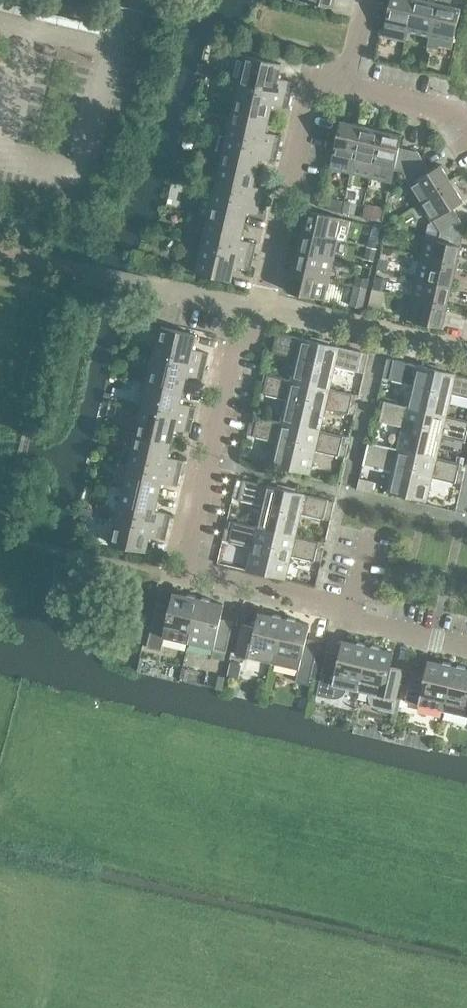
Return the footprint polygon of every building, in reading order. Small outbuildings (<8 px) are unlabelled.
[(415,0),(391,0),(383,35),(406,40),(408,31),(415,0)] [(439,0),(415,0),(408,31),(430,36),(439,0)] [(430,36),(453,41),(461,8),(450,6),(451,0),(439,0),(430,36)] [(246,55),(240,83),(292,95),(292,93),(291,93),(293,84),(294,84),(294,82),(278,78),(282,63),(246,55)] [(198,63),(196,72),(214,77),(216,67),(198,63)] [(291,96),(292,95),(240,83),(233,109),(269,118),(272,103),(289,107),(289,105),(288,105),(290,96),(291,96)] [(266,132),(269,118),(233,109),(227,136),(279,148),(279,147),(278,146),(280,138),(281,138),(282,136),(266,132)] [(351,173),(362,126),(341,121),(330,168),(351,173)] [(371,177),(381,130),(362,126),(351,173),(371,177)] [(402,135),(381,130),(371,177),(391,182),(394,169),(403,172),(423,159),(418,151),(399,147),(402,135)] [(279,150),(279,148),(227,136),(219,134),(219,135),(215,151),(223,153),(221,163),(257,172),(260,157),(276,161),(277,159),(275,159),(277,150),(279,150)] [(430,171),(423,159),(403,172),(411,183),(409,184),(421,202),(452,183),(441,165),(430,171)] [(253,186),(257,172),(221,163),(215,190),(267,202),(267,200),(266,200),(268,191),(269,192),(269,190),(253,186)] [(452,183),(421,202),(432,220),(433,220),(453,207),(463,201),(452,183)] [(267,202),(215,190),(205,188),(199,215),(208,217),(244,225),(248,211),(264,215),(264,213),(263,212),(265,203),(266,204),(267,202)] [(331,198),(329,209),(342,211),(344,201),(331,198)] [(344,201),(342,211),(355,214),(357,203),(344,201)] [(366,204),(364,216),(379,220),(382,208),(366,204)] [(460,219),(453,207),(433,220),(441,231),(460,219)] [(307,210),(302,230),(338,239),(343,218),(307,210)] [(241,240),(244,225),(208,217),(202,244),(254,256),(254,254),(253,254),(255,245),(256,245),(257,243),(241,240)] [(465,227),(460,219),(441,231),(438,240),(461,246),(465,227)] [(394,230),(387,228),(384,241),(391,242),(394,230)] [(334,259),(338,239),(302,230),(298,250),(334,259)] [(440,232),(429,230),(428,236),(438,239),(440,232)] [(425,237),(420,258),(456,266),(461,246),(438,240),(425,237)] [(254,258),(254,256),(202,244),(196,272),(232,280),(235,265),(251,268),(252,266),(250,266),(252,257),(254,258)] [(373,260),(376,248),(369,246),(368,246),(365,258),(373,260)] [(381,249),(379,258),(388,260),(389,256),(393,257),(395,252),(381,249)] [(329,279),(334,259),(298,250),(293,270),(329,279)] [(451,286),(456,266),(420,258),(413,259),(410,274),(416,278),(451,286)] [(387,271),(388,264),(380,262),(378,269),(387,271)] [(324,299),(329,279),(293,270),(288,291),(324,299)] [(368,279),(356,276),(354,284),(366,287),(368,279)] [(375,276),(372,288),(383,291),(386,278),(375,276)] [(447,306),(451,286),(416,278),(411,298),(447,306)] [(361,308),(366,288),(354,285),(350,305),(361,308)] [(377,307),(380,291),(372,289),(369,305),(377,307)] [(442,327),(447,306),(411,298),(406,318),(442,327)] [(160,326),(154,353),(206,366),(206,364),(205,364),(207,355),(209,355),(209,353),(193,349),(196,334),(160,326)] [(310,384),(320,342),(278,332),(273,352),(296,357),(291,379),(291,380),(310,384)] [(363,352),(320,342),(310,384),(330,389),(330,388),(335,366),(358,372),(358,371),(364,373),(369,354),(363,352)] [(206,367),(206,366),(154,353),(148,380),(184,389),(187,374),(203,378),(204,376),(202,376),(204,367),(206,367)] [(427,412),(437,369),(394,359),(388,358),(383,377),(390,378),(389,379),(413,384),(408,406),(407,407),(427,412)] [(437,369),(427,412),(446,416),(446,415),(451,393),(466,397),(466,376),(437,369)] [(300,427),(310,384),(291,380),(291,379),(268,374),(263,394),(287,399),(281,421),(281,422),(300,427)] [(180,403),(184,389),(148,380),(142,407),(194,419),(194,418),(193,417),(195,409),(196,409),(197,407),(180,403)] [(353,394),(330,388),(330,389),(310,384),(300,427),(320,431),(320,430),(325,408),(348,414),(349,413),(355,415),(358,402),(351,401),(353,394)] [(417,454),(427,412),(407,407),(408,406),(384,401),(380,421),(403,426),(398,448),(397,449),(417,454)] [(193,421),(194,419),(142,407),(135,434),(171,443),(175,428),(191,432),(191,430),(190,429),(192,421),(193,421)] [(446,415),(446,416),(427,412),(417,454),(436,458),(436,457),(442,435),(465,441),(466,432),(466,420),(446,415)] [(291,469),(300,427),(281,422),(281,421),(258,416),(256,423),(250,422),(247,434),(253,435),(253,436),(277,441),(271,465),(291,469)] [(343,436),(320,430),(320,431),(300,427),(291,469),(310,474),(315,450),(339,456),(339,455),(345,457),(348,445),(342,443),(343,436)] [(168,457),(171,443),(135,434),(129,461),(181,473),(181,471),(180,471),(182,462),(184,463),(184,461),(168,457)] [(407,496),(417,454),(397,449),(398,448),(368,441),(363,465),(376,468),(376,469),(379,469),(392,472),(388,492),(407,496)] [(460,463),(436,457),(436,458),(417,454),(407,496),(426,501),(432,477),(455,483),(455,482),(461,484),(464,472),(458,470),(460,463)] [(181,475),(181,473),(129,461),(123,488),(159,496),(162,482),(178,486),(179,484),(177,483),(179,474),(181,475)] [(276,532),(286,489),(243,479),(243,480),(237,478),(233,497),(239,499),(262,504),(257,526),(257,527),(276,532)] [(360,478),(358,489),(373,492),(375,481),(360,478)] [(155,511),(159,496),(123,488),(116,515),(169,527),(169,525),(168,525),(170,516),(171,516),(171,514),(155,511)] [(329,499),(286,489),(276,532),(295,536),(296,535),(301,513),(324,519),(324,518),(330,520),(335,501),(329,499)] [(79,506),(78,512),(91,515),(93,509),(79,506)] [(149,536),(153,536),(166,539),(166,537),(165,537),(167,528),(168,529),(169,527),(116,515),(110,543),(146,551),(149,536)] [(266,574),(276,532),(257,527),(257,526),(234,521),(232,528),(226,527),(223,539),(229,540),(229,541),(252,546),(247,570),(266,574)] [(319,541),(296,535),(295,536),(276,532),(266,574),(285,579),(291,555),(314,561),(314,560),(321,562),(323,550),(317,548),(319,541)] [(188,642),(198,599),(196,598),(196,596),(188,594),(186,596),(173,593),(169,611),(167,610),(167,612),(158,610),(159,608),(157,608),(158,604),(157,603),(147,647),(161,650),(165,637),(188,642)] [(201,599),(198,599),(188,642),(227,651),(234,621),(232,621),(231,625),(230,625),(230,626),(221,624),(221,623),(220,623),(224,604),(211,601),(210,599),(202,597),(201,599)] [(274,662),(284,618),(282,618),(281,616),(274,614),(272,616),(259,613),(255,631),(253,630),(253,631),(244,629),(244,628),(243,628),(244,624),(243,623),(236,654),(274,662)] [(286,619),(284,618),(274,662),(300,669),(297,682),(311,685),(321,641),(318,641),(317,645),(316,645),(316,646),(307,644),(307,643),(305,642),(310,624),(296,621),(296,619),(288,617),(286,619)] [(358,690),(368,646),(366,646),(365,643),(358,642),(356,643),(343,640),(339,658),(337,658),(337,659),(328,657),(328,656),(327,655),(328,651),(327,651),(317,695),(331,698),(335,698),(339,698),(343,695),(345,692),(347,688),(358,690)] [(370,647),(368,646),(358,690),(369,693),(369,697),(369,701),(372,705),(375,707),(379,709),(393,712),(403,669),(402,668),(401,672),(400,672),(400,673),(391,671),(391,670),(389,670),(394,652),(380,649),(380,647),(372,645),(370,647)] [(444,710),(454,666),(452,666),(451,663),(444,661),(442,663),(429,660),(424,678),(423,678),(423,679),(414,677),(414,675),(413,675),(414,671),(413,671),(406,701),(444,710)] [(231,661),(228,675),(239,678),(242,663),(231,661)] [(444,710),(466,715),(466,669),(465,667),(458,665),(456,667),(454,666),(444,710)] [(218,675),(215,688),(223,690),(226,677),(218,675)]
